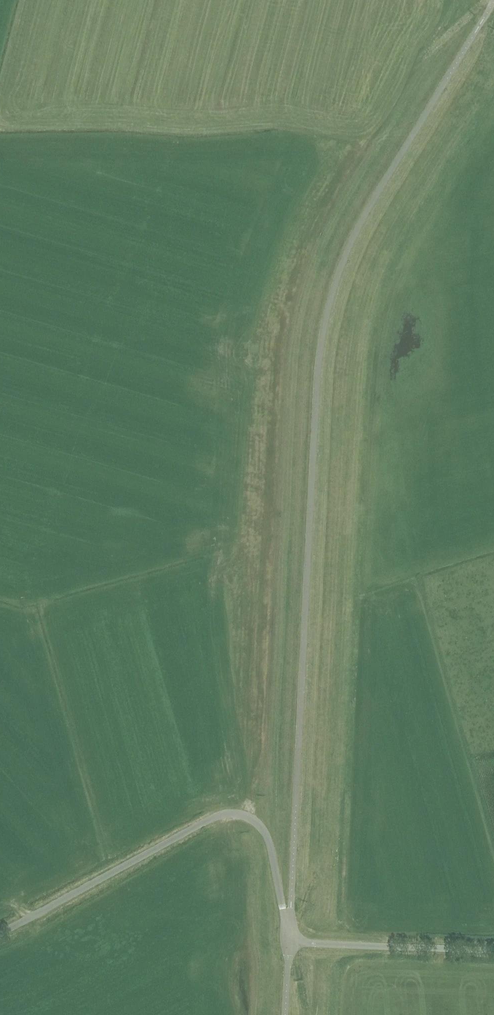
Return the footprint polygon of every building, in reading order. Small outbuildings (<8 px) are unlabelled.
[(362,238),(369,236),(370,239),(385,236),(383,229),(361,234),(362,238)] [(339,259),(329,263),(331,268),(341,265),(339,259)]
